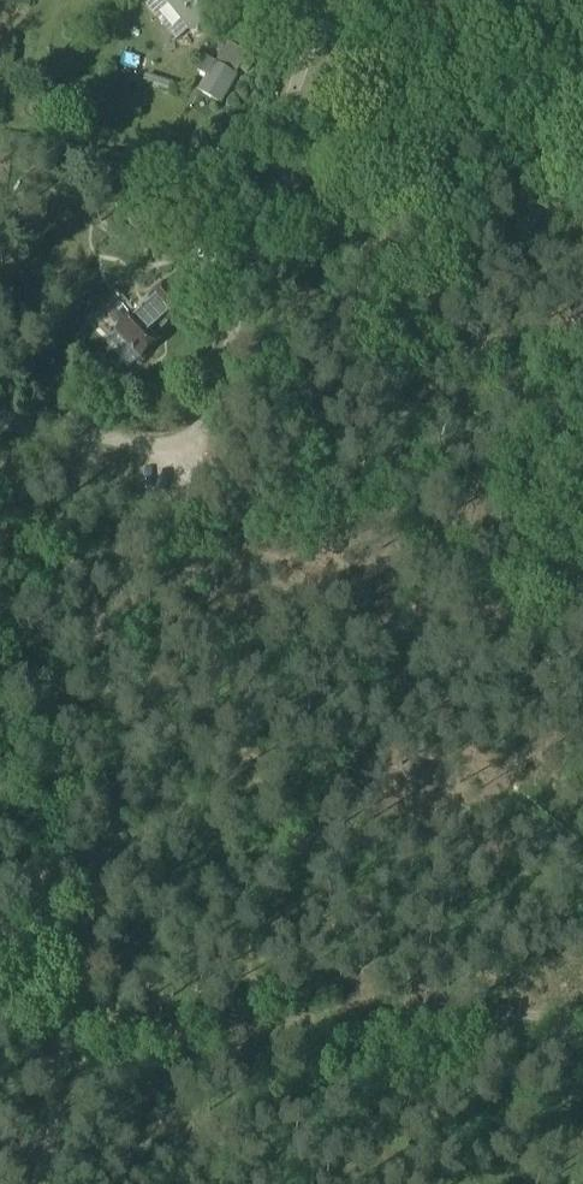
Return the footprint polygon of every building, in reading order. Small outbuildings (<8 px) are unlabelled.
[(191,33),(227,0),(162,0),(191,33)] [(146,17),(182,59),(195,48),(159,6),(146,17)] [(196,71),(205,76),(196,91),(221,105),(237,78),(235,77),(247,55),(227,43),(215,64),(204,58),(196,71)] [(158,334),(168,325),(169,325),(189,307),(169,285),(149,304),(142,311),(116,335),(140,360),(162,339),(158,334)]
